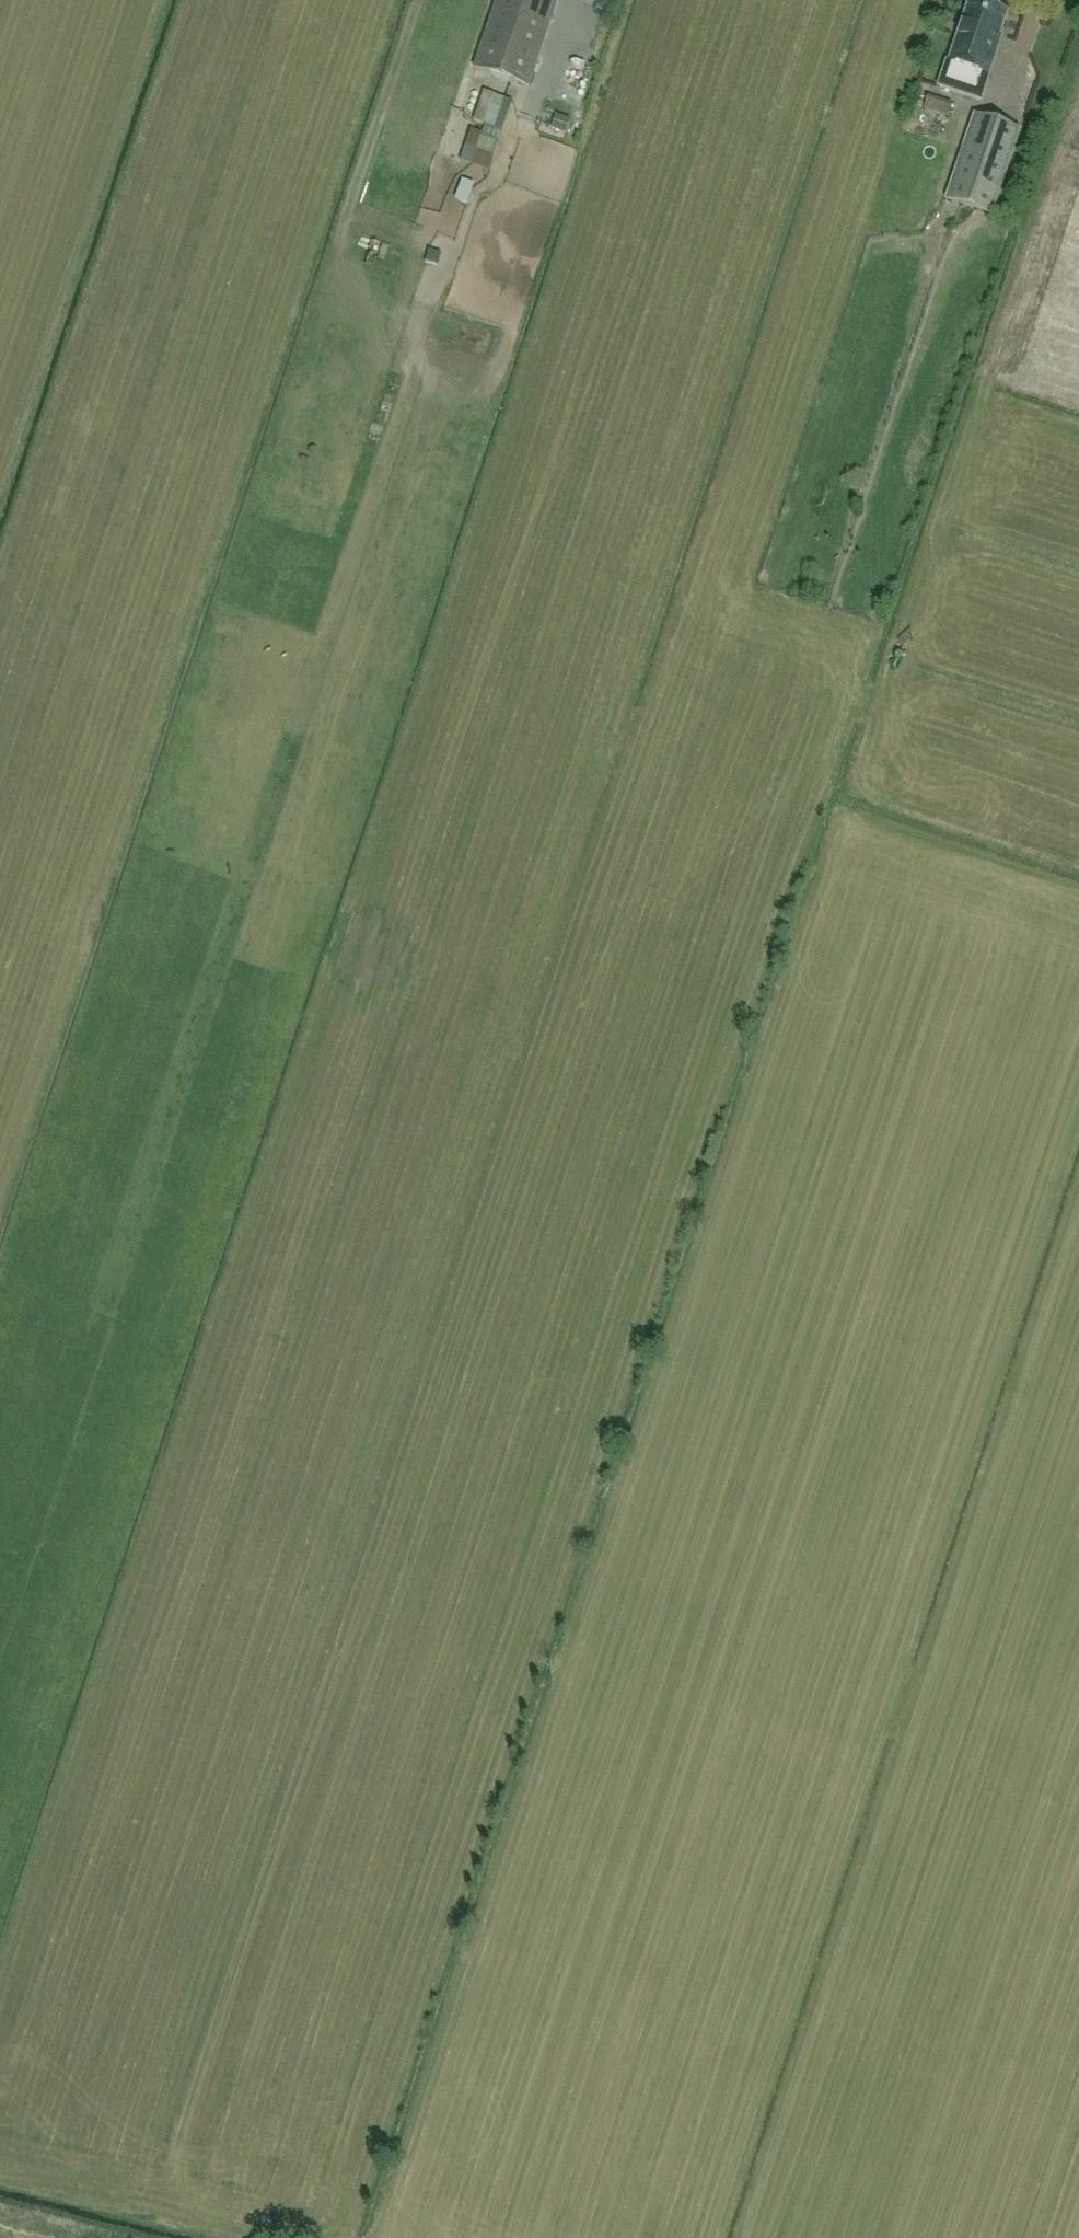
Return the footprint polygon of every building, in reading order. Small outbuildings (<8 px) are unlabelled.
[(557,0),(497,0),(474,69),(528,88),(557,0)] [(988,75),(997,45),(995,44),(1005,12),(969,1),(949,63),(988,75)] [(457,99),(475,109),(481,96),(463,87),(457,99)] [(481,137),(498,143),(511,101),(484,92),(474,122),(485,126),(481,137)] [(991,215),(1019,131),(973,116),(946,200),(991,215)]
